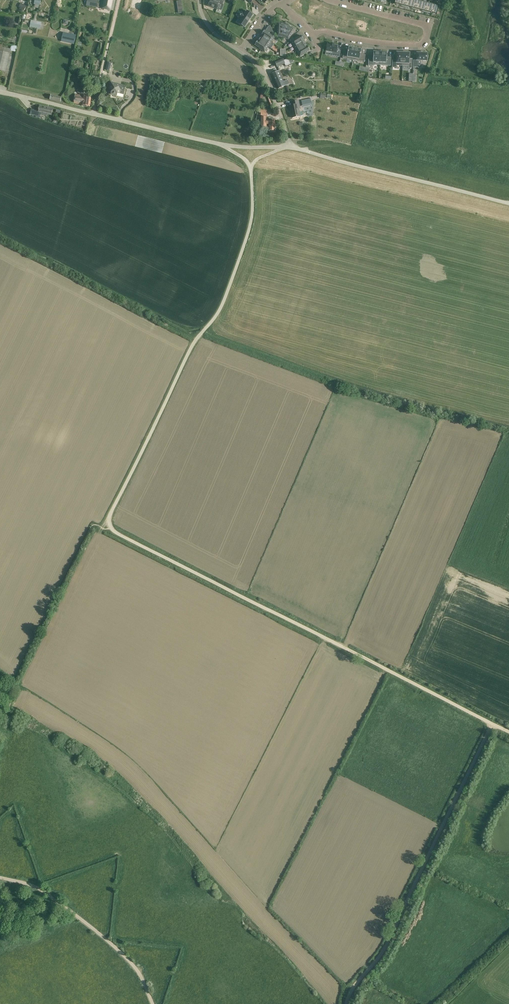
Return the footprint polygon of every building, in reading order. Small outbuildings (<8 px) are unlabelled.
[(100,8),(113,11),(115,0),(101,0),(100,8)] [(208,6),(217,9),(219,3),(222,4),(224,0),(210,0),(209,2),(208,2),(208,4),(208,5),(208,6)] [(242,19),(239,23),(244,27),(253,15),(248,11),(245,14),(242,12),(239,17),(242,19)] [(289,25),(287,24),(286,24),(278,23),(277,36),(289,40),(295,29),(289,25)] [(264,31),(262,35),(272,42),(275,37),(273,37),(275,35),(270,26),(268,26),(265,31),(264,31)] [(61,41),(74,44),(76,35),(63,32),(61,41)] [(262,35),(259,40),(268,47),(272,42),(262,35)] [(294,47),(304,41),(303,40),(304,40),(301,35),(298,37),(298,36),(295,38),(295,39),(291,42),(294,47)] [(265,52),(268,47),(259,40),(258,41),(255,45),(261,49),(261,50),(264,52),(264,51),(265,52)] [(304,41),(294,47),(297,51),(307,45),(304,41)] [(328,43),(326,51),(333,52),(332,56),(340,57),(341,49),(337,48),(338,45),(334,44),(335,44),(331,43),(331,44),(328,43)] [(307,45),(297,51),(300,56),(301,57),(304,55),(304,54),(310,50),(307,46),(307,45)] [(353,60),(355,47),(349,46),(348,51),(344,50),(343,58),(353,60)] [(361,48),(355,47),(353,60),(364,62),(366,54),(361,53),(361,48)] [(369,55),(368,65),(373,66),(373,65),(380,65),(380,51),(374,50),(374,55),(369,55)] [(6,73),(10,53),(0,51),(0,71),(6,73)] [(380,51),(380,65),(391,66),(391,57),(387,57),(387,51),(380,51)] [(393,59),(392,67),(397,67),(397,65),(403,66),(403,52),(397,52),(397,59),(393,59)] [(403,52),(403,66),(409,66),(409,68),(412,68),(413,61),(409,61),(409,53),(403,52)] [(414,57),(413,67),(418,67),(418,60),(427,61),(428,53),(418,53),(418,57),(414,57)] [(292,60),(289,60),(288,59),(284,61),(283,59),(275,62),(277,67),(285,64),(286,66),(291,64),(290,64),(293,62),(292,60)] [(288,80),(284,82),(279,71),(272,74),(278,89),(289,84),(288,80)] [(109,89),(112,89),(111,94),(117,95),(117,93),(124,95),(126,86),(111,83),(109,89)] [(82,104),(82,105),(90,107),(91,97),(75,95),(74,103),(82,104)] [(300,116),(299,108),(300,108),(298,100),(292,102),(293,106),(290,106),(292,118),(300,116)] [(40,105),(39,111),(31,109),(30,115),(36,116),(36,117),(40,118),(40,117),(41,112),(52,115),(53,108),(40,105)] [(275,120),(269,120),(269,121),(267,121),(267,117),(261,117),(261,128),(267,128),(267,125),(269,125),(269,131),(275,131),(275,120)]
